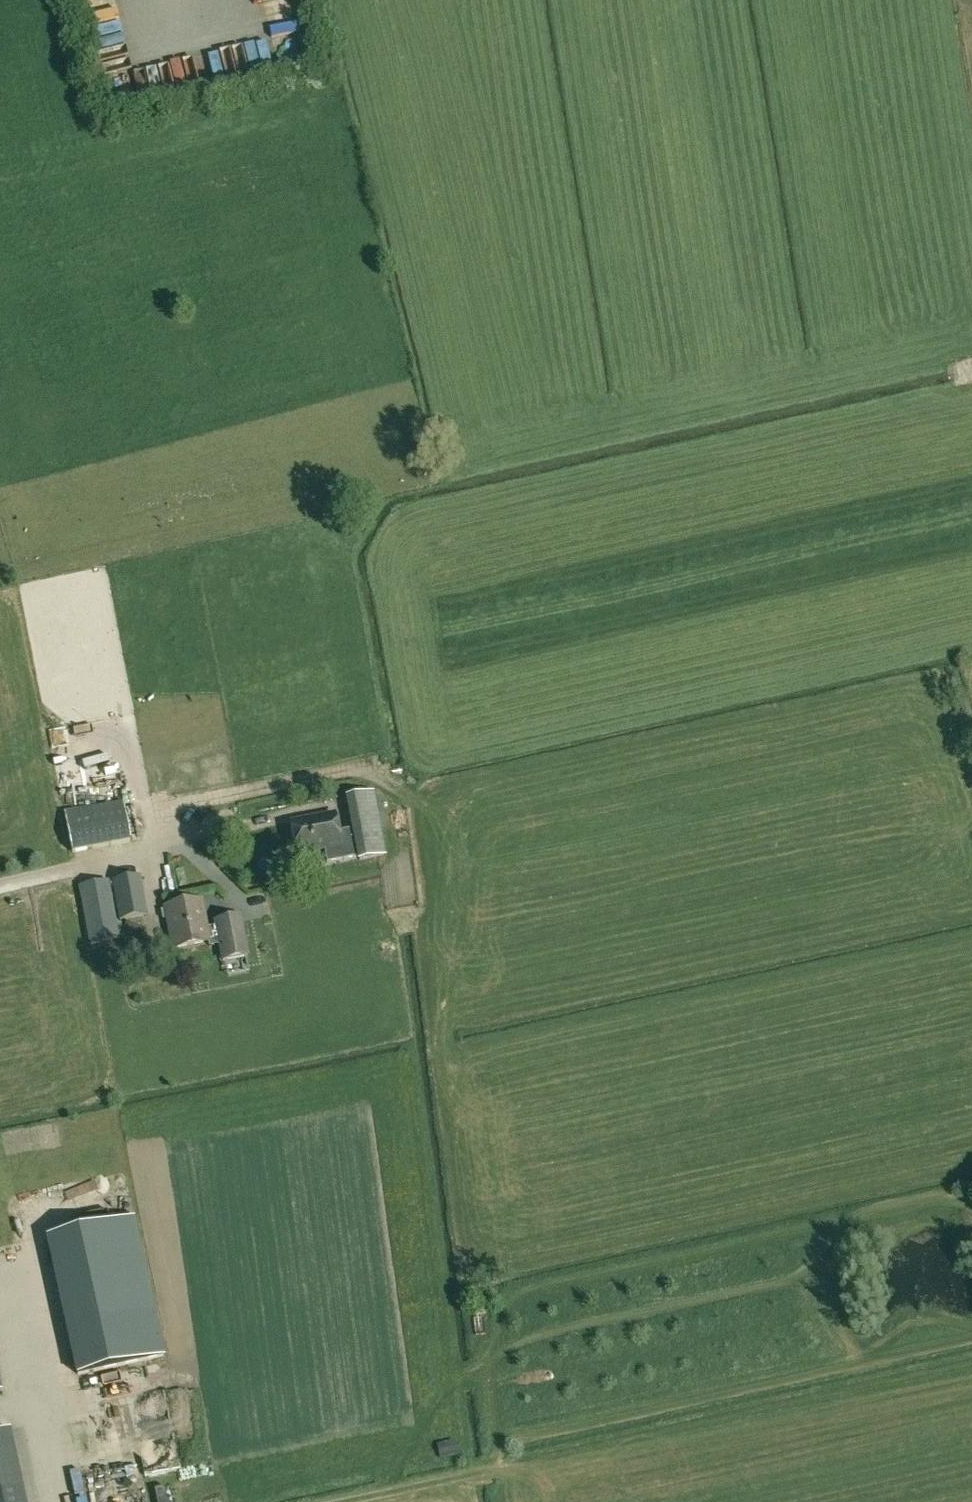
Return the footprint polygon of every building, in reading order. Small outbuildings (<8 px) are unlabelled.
[(94,1),(98,16),(126,8),(124,0),(98,0),(94,1)] [(106,57),(109,68),(140,60),(136,48),(106,57)] [(193,69),(192,55),(178,56),(179,70),(193,69)] [(357,856),(358,859),(385,854),(372,791),(345,796),(352,829),(357,856)] [(72,852),(132,841),(123,799),(63,811),(72,852)] [(357,856),(352,829),(339,831),(336,813),(292,821),(298,853),(323,848),(326,863),(357,856)] [(148,915),(140,874),(111,878),(119,920),(144,915),(144,916),(148,915)] [(109,879),(77,885),(88,945),(121,940),(109,879)] [(202,899),(164,906),(172,948),(210,941),(207,927),(202,899)] [(217,925),(207,927),(210,941),(211,944),(221,942),(224,958),(248,953),(241,915),(216,920),(217,925)] [(122,933),(142,941),(146,928),(127,921),(122,933)] [(154,1311),(68,1330),(78,1375),(163,1356),(154,1311)] [(9,1430),(0,1432),(0,1501),(26,1501),(9,1430)] [(118,1460),(122,1483),(142,1480),(138,1456),(118,1460)]
